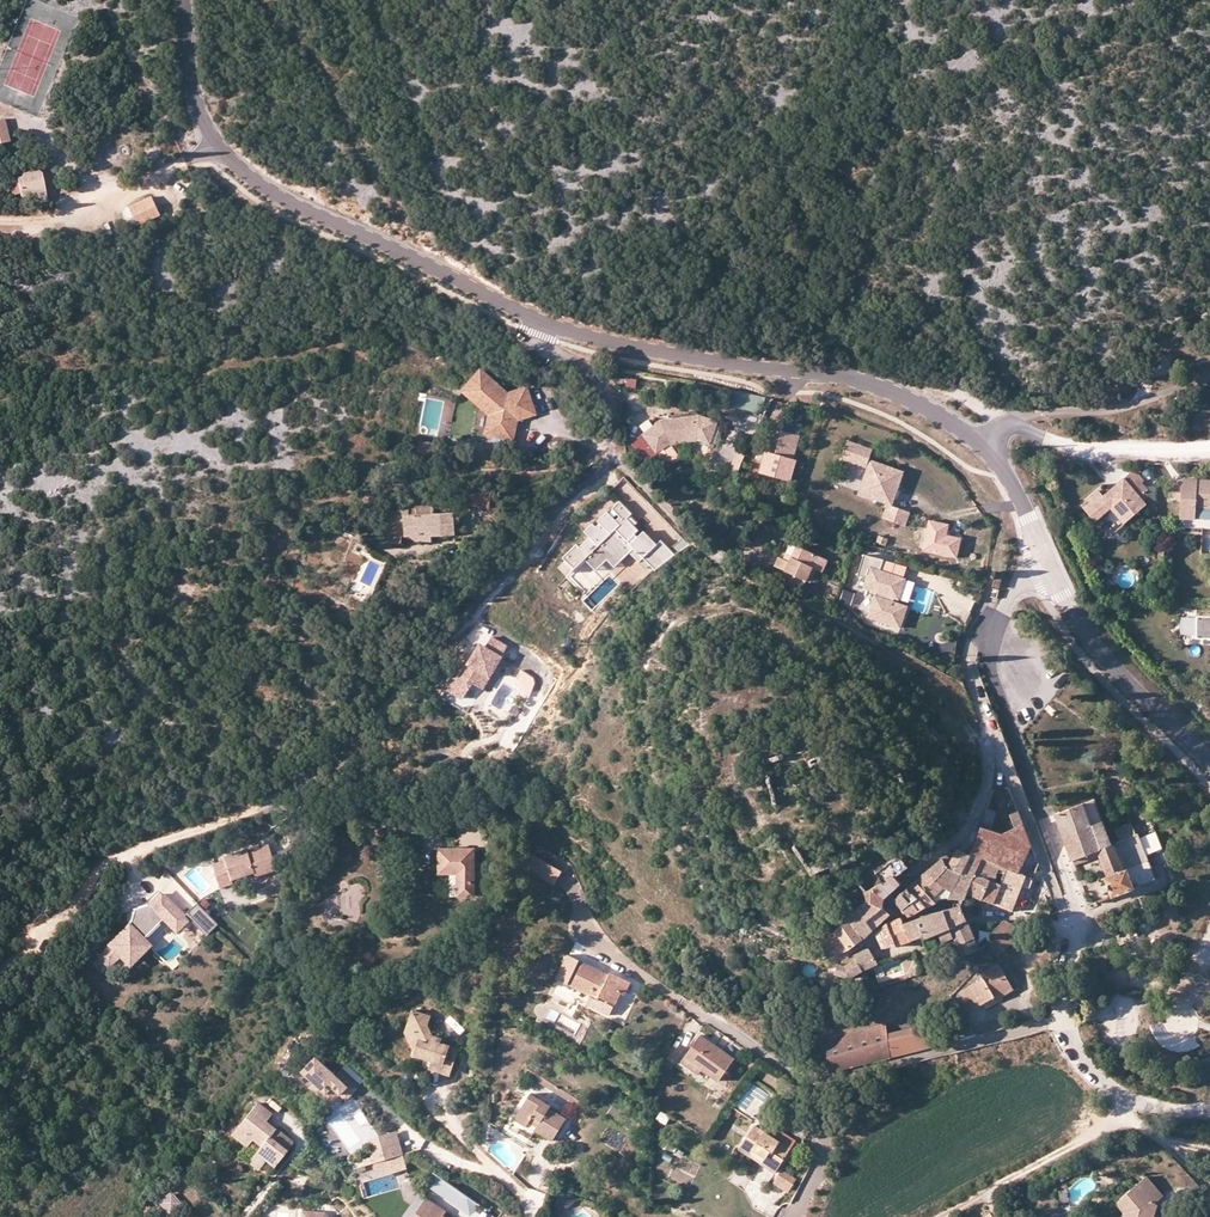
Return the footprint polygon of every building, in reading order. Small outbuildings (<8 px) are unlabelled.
[(5,117),(0,118),(0,143),(11,140),(5,117)] [(21,192),(22,196),(31,194),(46,191),(43,172),(31,174),(25,175),(18,177),(19,181),(21,192)] [(13,194),(21,192),(19,181),(11,183),(13,194)] [(48,200),(46,191),(31,194),(33,203),(48,200)] [(154,199),(131,209),(140,228),(163,217),(154,199)] [(519,410),(521,415),(535,410),(526,386),(507,392),(480,369),(463,390),(491,413),(487,431),(513,436),(516,422),(510,421),(511,412),(519,410)] [(1112,394),(1130,389),(1126,375),(1108,379),(1112,394)] [(426,400),(427,393),(420,392),(419,399),(426,400)] [(521,419),(521,415),(519,410),(511,412),(510,421),(516,422),(521,419)] [(657,453),(671,442),(697,438),(710,443),(718,421),(700,414),(667,418),(658,425),(656,423),(642,434),(657,453)] [(787,420),(784,429),(800,434),(803,425),(787,420)] [(792,459),(801,435),(800,434),(784,429),(775,453),(792,459)] [(843,454),(869,464),(868,467),(864,476),(869,485),(865,496),(888,504),(883,518),(905,526),(911,512),(892,505),(905,471),(870,459),(873,449),(848,440),(843,454)] [(441,447),(416,443),(419,454),(435,456),(441,447)] [(667,445),(657,453),(666,464),(680,459),(667,445)] [(768,452),(754,447),(749,460),(762,465),(768,452)] [(781,457),(768,452),(762,465),(776,471),(781,457)] [(869,464),(843,454),(842,458),(868,467),(869,464)] [(1131,475),(1125,480),(1126,482),(1134,491),(1144,483),(1138,476),(1131,475)] [(869,485),(864,476),(858,493),(865,496),(869,485)] [(1125,480),(1116,488),(1103,498),(1097,493),(1081,506),(1094,522),(1110,509),(1124,526),(1148,506),(1144,501),(1134,491),(1126,482),(1125,480)] [(1184,482),(1184,483),(1184,485),(1185,503),(1185,520),(1200,519),(1199,511),(1209,511),(1209,481),(1184,482)] [(1150,490),(1144,483),(1134,491),(1144,501),(1149,497),(1146,494),(1150,490)] [(1184,485),(1174,485),(1174,503),(1185,503),(1184,485)] [(485,503),(486,493),(467,490),(466,499),(485,503)] [(644,555),(658,541),(645,528),(639,534),(636,531),(639,527),(628,515),(633,510),(621,498),(613,505),(621,513),(616,517),(608,508),(598,518),(600,520),(597,523),(593,520),(585,528),(590,534),(580,544),(577,541),(564,555),(575,566),(585,555),(596,566),(607,556),(614,563),(629,548),(639,558),(643,553),(644,555)] [(413,511),(401,511),(402,543),(415,542),(414,534),(452,533),(451,510),(431,511),(431,501),(413,501),(413,511)] [(949,525),(928,520),(921,551),(956,559),(962,538),(947,534),(949,525)] [(875,543),(885,545),(887,538),(877,536),(875,543)] [(644,555),(643,553),(639,558),(650,571),(655,566),(663,575),(681,558),(668,544),(658,541),(644,555)] [(777,556),(773,566),(805,579),(810,569),(815,571),(819,573),(826,557),(793,543),(786,560),(777,556)] [(906,579),(905,578),(881,571),(884,560),(865,555),(858,576),(868,579),(865,588),(878,592),(870,618),(902,628),(909,606),(894,602),(891,601),(893,597),(896,598),(900,599),(906,579)] [(908,568),(884,560),(881,571),(905,578),(908,568)] [(810,582),(815,571),(810,569),(805,579),(810,582)] [(993,574),(991,585),(997,587),(1000,576),(993,574)] [(906,579),(900,599),(910,602),(916,583),(906,579)] [(850,606),(853,591),(842,589),(839,603),(850,606)] [(1013,620),(1016,624),(1026,618),(1024,614),(1013,620)] [(1196,618),(1196,641),(1209,640),(1209,618),(1196,618)] [(493,636),(487,645),(502,655),(508,646),(493,636)] [(482,689),(504,656),(502,655),(487,645),(485,648),(481,646),(474,656),(471,661),(466,657),(446,688),(462,699),(473,683),(482,689)] [(928,654),(931,649),(923,645),(920,651),(928,654)] [(471,661),(474,656),(469,652),(466,657),(471,661)] [(513,681),(529,690),(536,678),(520,669),(513,681)] [(1082,803),(1089,824),(1100,820),(1093,800),(1082,803)] [(1056,813),(1064,832),(1089,824),(1082,803),(1056,813)] [(987,807),(982,822),(990,824),(995,809),(987,807)] [(1007,868),(1019,873),(1031,842),(1017,808),(1008,813),(1013,826),(999,832),(989,828),(990,824),(982,822),(968,854),(957,851),(950,860),(943,873),(952,874),(959,876),(953,893),(950,899),(958,899),(958,904),(958,911),(965,910),(964,897),(967,893),(970,893),(976,876),(983,857),(985,857),(997,863),(1007,868)] [(1100,820),(1064,832),(1073,856),(1094,847),(1110,841),(1101,820),(1100,820)] [(1115,826),(1119,838),(1136,832),(1132,821),(1115,826)] [(1101,877),(1109,895),(1158,877),(1138,831),(1136,832),(1119,838),(1110,841),(1094,847),(1105,874),(1101,877)] [(214,860),(221,884),(234,880),(233,877),(255,870),(256,874),(278,868),(271,843),(250,849),(249,846),(229,852),(229,856),(214,860)] [(473,893),(474,847),(437,847),(437,870),(447,870),(457,870),(457,893),(473,893)] [(1094,847),(1073,856),(1076,861),(1097,853),(1094,847)] [(528,851),(520,864),(554,886),(562,873),(528,851)] [(903,863),(906,866),(916,859),(913,856),(903,863)] [(983,857),(976,876),(991,882),(997,863),(985,857),(983,857)] [(937,867),(926,875),(932,882),(943,873),(950,860),(947,858),(937,867)] [(991,882),(986,900),(997,905),(1007,868),(997,863),(991,882)] [(997,905),(1014,913),(1020,896),(1025,898),(1032,879),(1019,873),(1007,868),(997,905)] [(255,870),(233,877),(234,880),(236,887),(258,881),(256,874),(255,870)] [(457,893),(457,870),(447,870),(447,893),(457,893)] [(925,897),(931,907),(950,899),(953,893),(959,876),(952,874),(943,873),(932,882),(926,875),(920,880),(927,888),(921,892),(925,897)] [(881,897),(899,883),(893,876),(865,894),(868,898),(864,902),(869,907),(871,907),(882,907),(881,897)] [(970,893),(986,900),(991,882),(976,876),(970,893)] [(898,897),(906,909),(925,897),(921,892),(927,888),(920,880),(898,897)] [(165,919),(177,908),(161,891),(149,902),(139,912),(134,906),(129,923),(98,951),(110,964),(120,954),(128,963),(148,943),(142,937),(163,917),(165,919)] [(921,911),(931,907),(925,897),(906,909),(911,916),(921,911)] [(149,902),(134,906),(139,912),(149,902)] [(218,925),(199,902),(188,911),(208,933),(218,925)] [(885,920),(890,915),(882,907),(871,907),(869,907),(850,919),(866,937),(885,920)] [(175,930),(187,918),(177,908),(165,919),(175,930)] [(954,932),(970,927),(967,917),(965,910),(958,911),(944,914),(954,932)] [(924,948),(946,941),(949,949),(959,943),(954,932),(944,914),(903,927),(906,942),(921,938),(924,948)] [(819,942),(832,958),(835,957),(866,937),(850,919),(819,942)] [(893,923),(879,933),(887,948),(906,942),(903,927),(902,920),(893,923)] [(979,945),(1001,960),(1023,933),(1004,920),(979,945)] [(963,953),(979,945),(970,927),(954,932),(959,943),(963,953)] [(850,975),(865,971),(877,964),(871,948),(855,955),(854,963),(840,966),(838,975),(850,975)] [(608,978),(581,964),(569,985),(598,1000),(600,996),(613,1002),(618,992),(624,995),(631,982),(611,972),(608,978)] [(975,1009),(995,997),(1012,986),(1000,967),(963,991),(975,1009)] [(1012,986),(995,997),(998,1002),(1015,991),(1012,986)] [(613,1002),(600,996),(598,1000),(596,1002),(609,1007),(613,1002)] [(436,1050),(433,1060),(450,1066),(459,1045),(441,1039),(441,1037),(434,1031),(430,1023),(432,1016),(414,1009),(408,1026),(415,1027),(420,1035),(419,1042),(415,1050),(428,1055),(432,1049),(436,1050)] [(937,1024),(891,1036),(896,1055),(942,1043),(937,1024)] [(415,1027),(408,1026),(419,1042),(420,1035),(415,1027)] [(827,1046),(827,1052),(833,1072),(896,1055),(891,1036),(888,1026),(827,1046)] [(701,1035),(687,1055),(706,1068),(725,1078),(739,1058),(701,1035)] [(706,1068),(687,1055),(683,1064),(700,1075),(706,1068)] [(313,1082),(309,1086),(322,1097),(332,1086),(344,1097),(346,1099),(357,1087),(342,1074),(339,1078),(335,1074),(314,1056),(307,1064),(305,1061),(301,1065),(304,1068),(301,1071),(313,1082)] [(450,1066),(433,1060),(431,1067),(447,1073),(450,1066)] [(332,1086),(322,1097),(334,1108),(344,1097),(332,1086)] [(534,1132),(547,1141),(562,1118),(549,1110),(551,1108),(527,1092),(513,1114),(528,1124),(531,1119),(539,1124),(534,1132)] [(273,1168),(295,1143),(279,1129),(276,1132),(268,1125),(274,1118),(259,1106),(241,1127),(256,1140),(264,1147),(258,1154),(273,1168)] [(674,1128),(679,1121),(669,1115),(665,1122),(674,1128)] [(777,1171),(792,1147),(772,1135),(756,1125),(742,1146),(763,1159),(762,1162),(777,1171)] [(256,1140),(241,1127),(233,1136),(248,1149),(256,1140)] [(777,1128),(772,1135),(792,1147),(796,1141),(777,1128)] [(369,1141),(372,1151),(383,1148),(382,1143),(399,1138),(397,1131),(371,1137),(369,1141)] [(373,1156),(374,1161),(403,1153),(399,1138),(382,1143),(383,1148),(372,1151),(373,1156)] [(406,1165),(403,1153),(374,1161),(378,1172),(406,1165)] [(265,1161),(258,1154),(250,1163),(258,1170),(265,1161)] [(434,1187),(442,1176),(436,1172),(428,1183),(434,1187)] [(794,1180),(782,1172),(775,1183),(787,1191),(794,1180)] [(1130,1188),(1136,1195),(1130,1200),(1135,1206),(1132,1216),(1129,1215),(1128,1216),(1156,1216),(1156,1212),(1157,1203),(1154,1200),(1163,1192),(1147,1174),(1130,1188)] [(442,1176),(434,1187),(459,1205),(467,1194),(442,1176)] [(1116,1201),(1123,1210),(1121,1216),(1128,1216),(1129,1215),(1132,1216),(1135,1206),(1130,1200),(1136,1195),(1130,1188),(1116,1201)] [(576,1195),(560,1190),(555,1207),(560,1208),(566,1207),(570,1204),(574,1200),(576,1195)] [(481,1204),(467,1194),(459,1205),(473,1215),(481,1204)] [(442,1214),(446,1209),(426,1197),(413,1216),(447,1216),(442,1214)]
